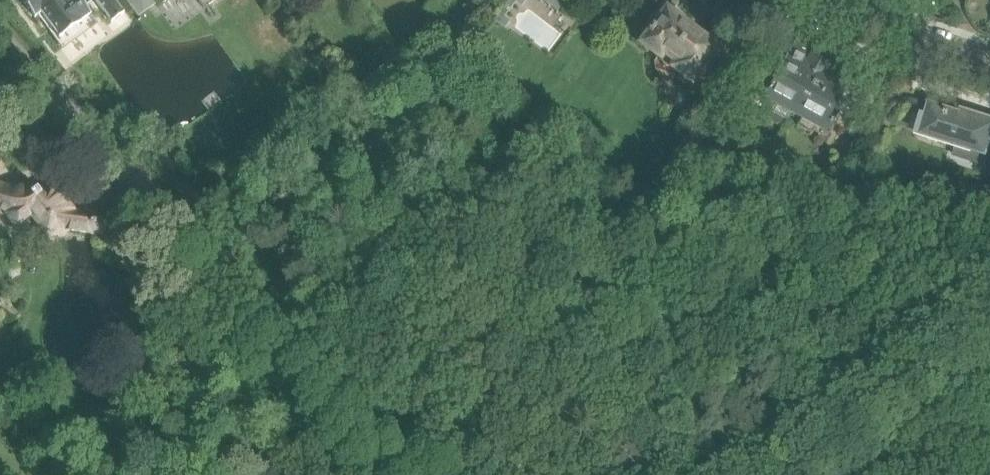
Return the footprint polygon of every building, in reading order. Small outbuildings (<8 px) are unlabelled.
[(87,31),(97,24),(86,9),(96,2),(94,0),(21,0),(34,19),(40,14),(64,48),(87,32),(87,31)] [(124,14),(114,0),(94,0),(111,23),(124,14)] [(525,0),(511,0),(495,21),(504,28),(509,22),(504,18),(516,2),(521,6),(525,0)] [(692,82),(706,63),(709,66),(723,48),(706,35),(703,40),(679,22),(682,18),(666,5),(650,26),(653,29),(642,44),(660,58),(664,53),(677,64),(674,68),(692,82)] [(772,28),(759,52),(771,58),(784,35),(772,28)] [(790,114),(819,62),(810,57),(811,55),(795,45),(765,100),(775,105),(771,113),(771,115),(770,118),(771,121),(773,123),(775,125),(777,125),(780,126),(783,125),(786,122),(790,114)] [(832,114),(839,101),(848,106),(858,88),(849,83),(853,77),(838,68),(839,66),(831,62),(828,67),(819,62),(790,114),(801,120),(797,126),(812,135),(816,128),(826,133),(836,116),(832,114)] [(960,112),(958,116),(933,108),(930,116),(924,134),(989,155),(989,122),(960,112)] [(6,189),(0,186),(0,211),(4,212),(15,228),(32,216),(51,242),(64,232),(102,234),(103,221),(92,220),(93,213),(69,207),(52,183),(41,194),(35,189),(34,190),(21,186),(14,188),(15,186),(8,183),(6,189)]
